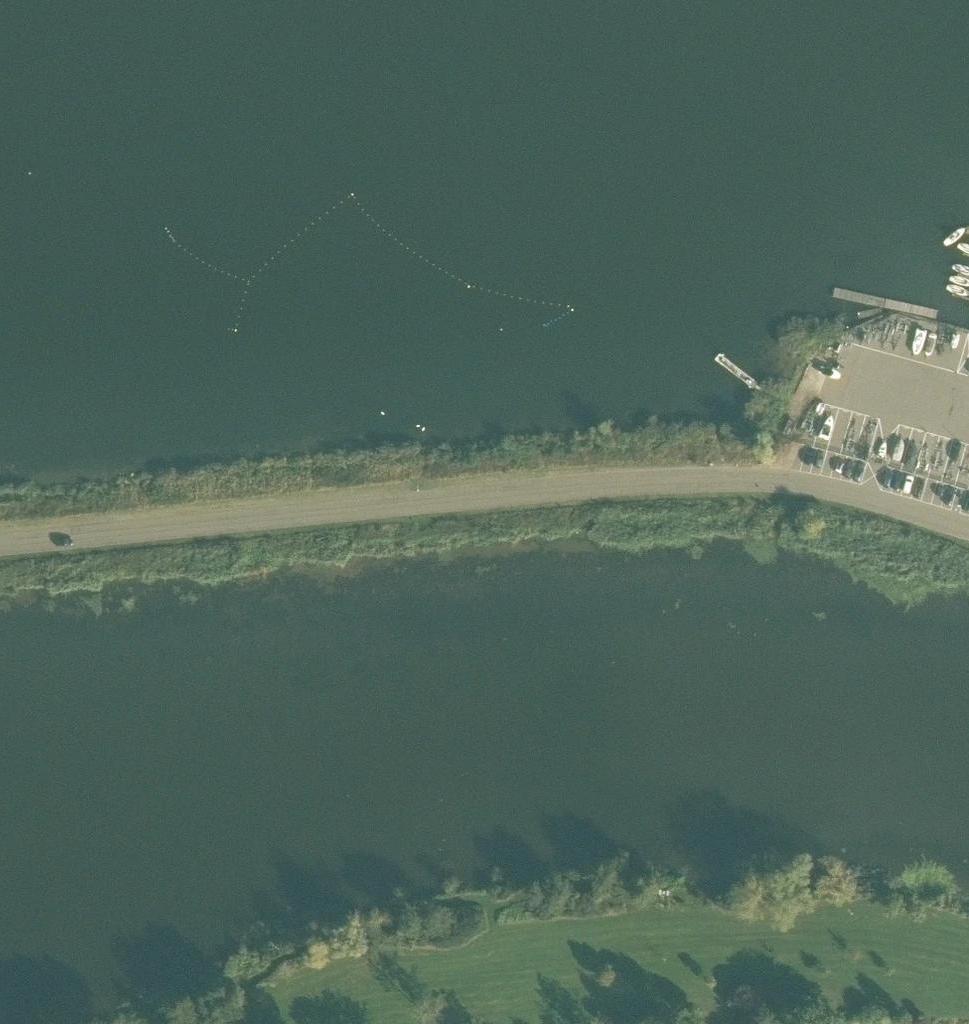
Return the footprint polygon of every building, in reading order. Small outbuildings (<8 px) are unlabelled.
[(906,308),(887,259),(832,280),(850,329),(906,308)]
